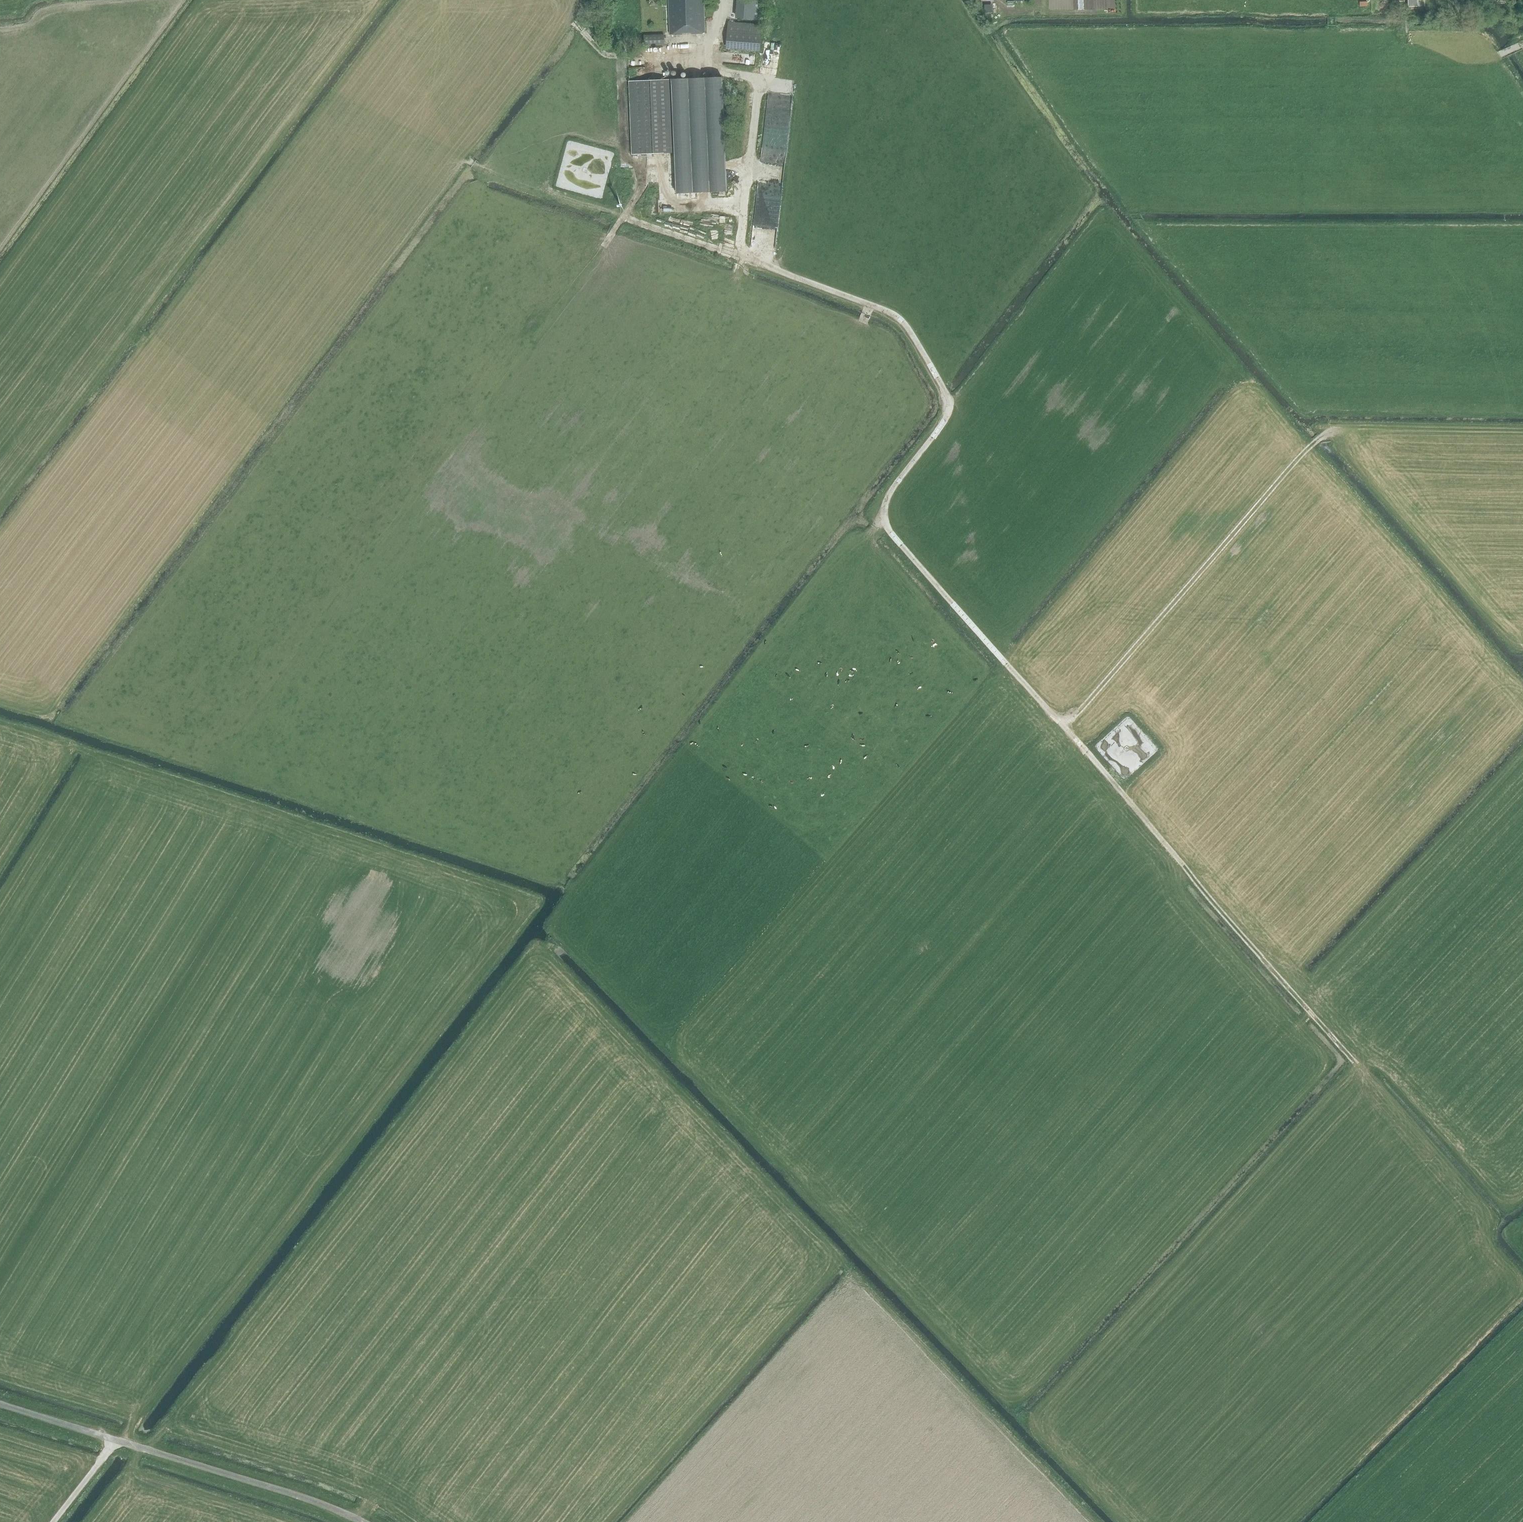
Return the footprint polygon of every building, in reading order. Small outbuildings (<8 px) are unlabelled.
[(703,33),(702,0),(668,0),(669,34),(703,33)] [(763,1),(747,0),(738,0),(737,18),(761,20),(763,1)] [(759,49),(760,27),(727,22),(725,47),(759,49)] [(664,46),(664,34),(643,35),(644,46),(664,46)] [(628,81),(630,154),(673,153),(674,193),(724,191),(720,77),(628,81)]
